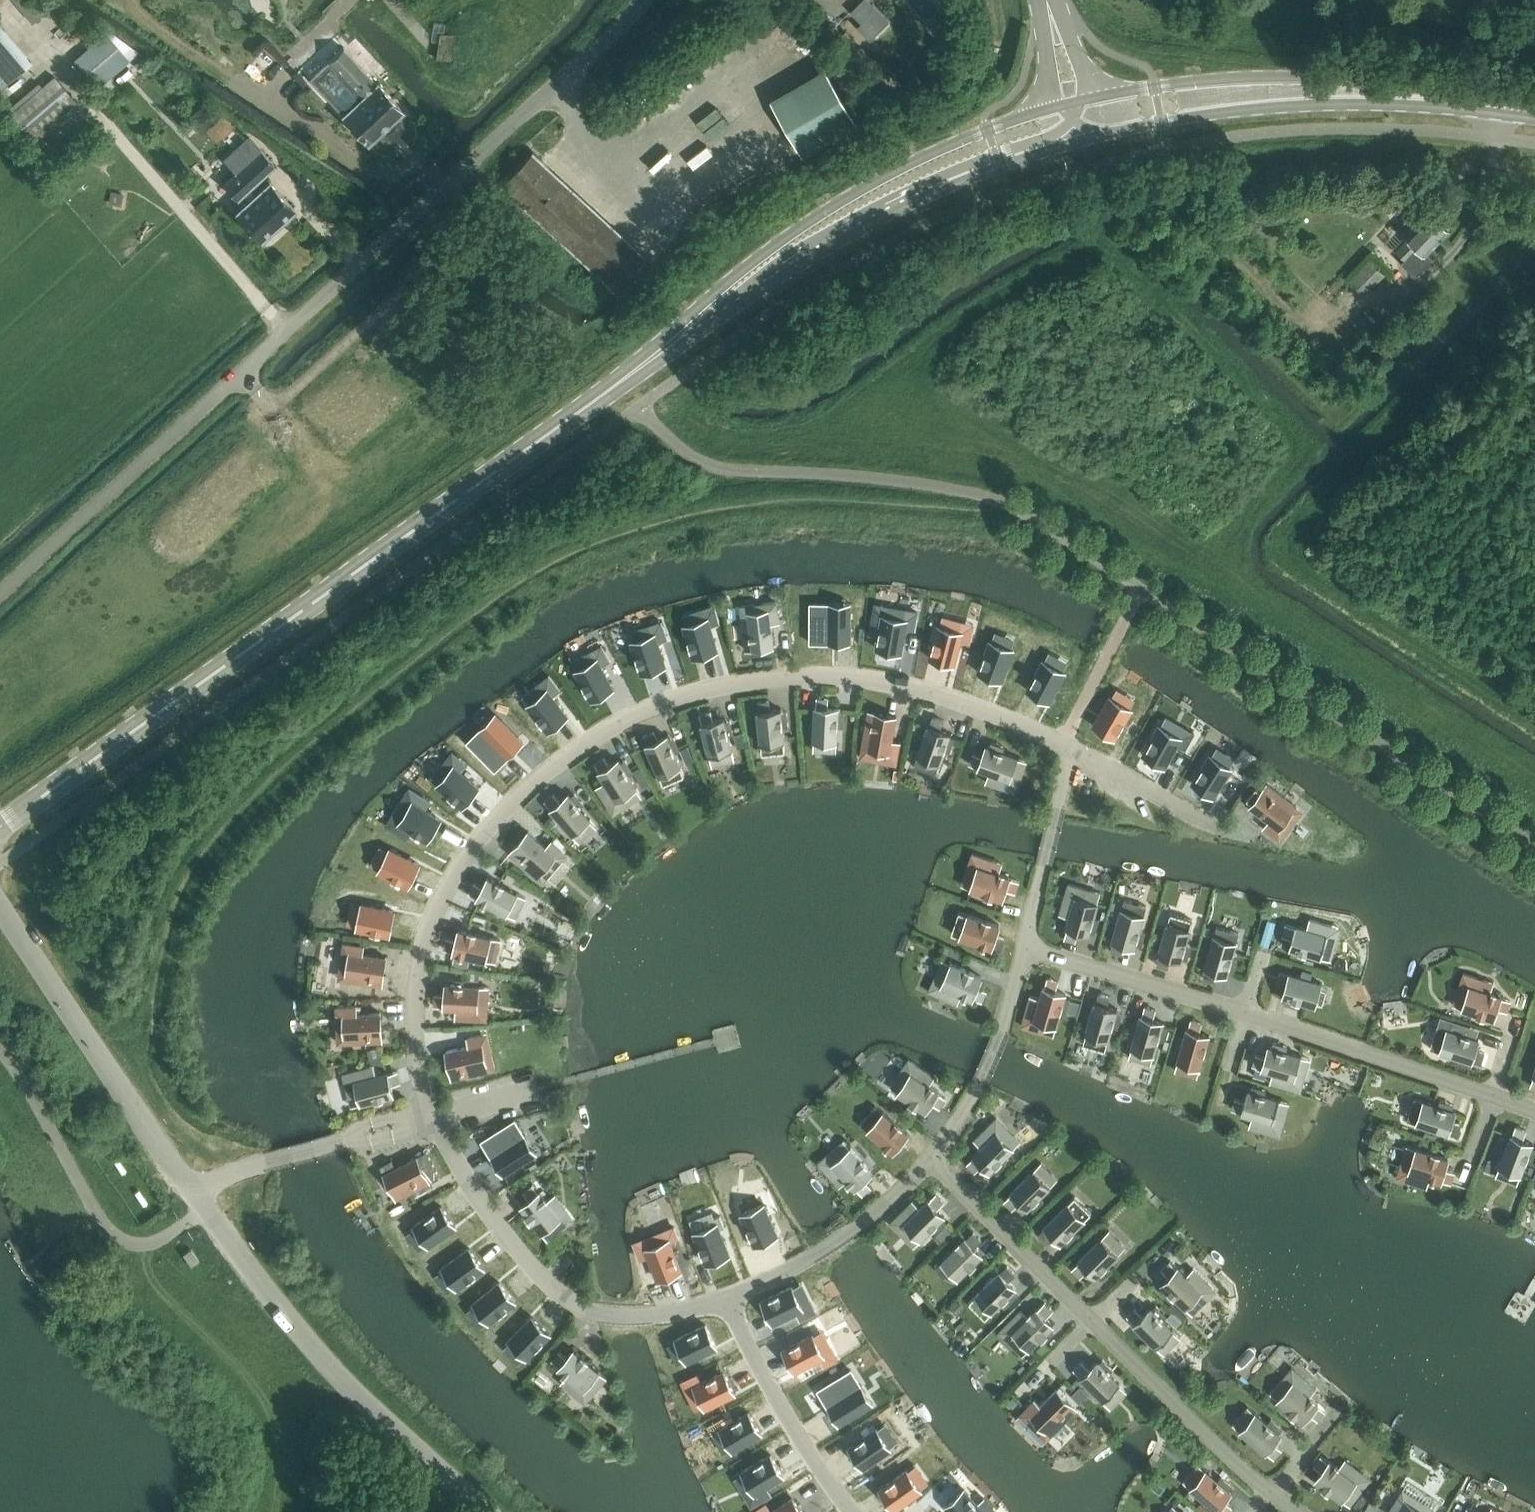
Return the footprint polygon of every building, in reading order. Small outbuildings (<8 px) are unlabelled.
[(851,12),(862,23),(858,27),(871,39),(890,21),(869,0),(863,0),(851,12)] [(0,87),(32,61),(0,22),(0,87)] [(77,59),(98,83),(128,58),(106,33),(77,59)] [(368,142),(403,110),(377,82),(376,83),(343,47),(328,60),(362,96),(343,114),(368,142)] [(812,152),(866,121),(834,67),(780,98),(812,152)] [(30,142),(77,102),(54,75),(7,115),(30,142)] [(223,116),(207,130),(217,141),(233,127),(223,116)] [(275,165),(261,150),(252,140),(231,159),(240,169),(225,183),(239,198),(243,194),(248,200),(236,211),(262,239),(295,209),(269,181),(255,194),(250,188),(275,165)] [(621,295),(652,262),(534,153),(503,186),(621,295)] [(1397,250),(1405,258),(1402,262),(1417,275),(1433,259),(1426,253),(1450,229),(1430,210),(1406,235),(1409,237),(1397,250)] [(1365,294),(1384,275),(1371,261),(1351,281),(1365,294)] [(830,606),(811,605),(811,643),(850,644),(851,614),(830,614),(830,606)] [(771,623),(779,622),(778,609),(741,613),(746,650),(774,647),(771,623)] [(883,616),(877,649),(901,653),(907,620),(883,616)] [(708,619),(685,626),(694,658),(717,651),(708,619)] [(939,626),(930,659),(953,665),(962,632),(939,626)] [(655,634),(632,642),(643,674),(665,666),(655,634)] [(990,641),(979,673),(1001,681),(1013,650),(990,641)] [(597,659),(576,671),(592,700),(613,689),(597,659)] [(1043,661),(1028,691),(1049,702),(1064,672),(1043,661)] [(547,690),(528,705),(530,707),(549,731),(568,716),(547,690)] [(1110,697),(1094,726),(1115,738),(1131,709),(1110,697)] [(815,708),(813,741),(837,742),(839,709),(815,708)] [(757,712),(761,745),(785,743),(781,709),(757,712)] [(892,741),(897,717),(869,712),(862,748),(898,755),(900,742),(892,741)] [(701,724),(709,757),(733,751),(724,718),(701,724)] [(483,729),(469,743),(496,770),(524,742),(503,721),(488,735),(483,729)] [(917,757),(939,765),(951,733),(928,725),(917,757)] [(1160,726),(1143,755),(1164,767),(1181,737),(1160,726)] [(743,735),(735,737),(738,749),(746,746),(743,735)] [(668,736),(646,746),(659,776),(681,767),(668,736)] [(1179,744),(1164,773),(1186,785),(1201,756),(1179,744)] [(986,747),(978,769),(1010,780),(1018,758),(986,747)] [(1211,755),(1193,783),(1213,796),(1231,768),(1211,755)] [(599,773),(617,801),(637,788),(619,760),(609,766),(599,773)] [(454,766),(438,784),(463,806),(479,788),(454,766)] [(641,770),(634,774),(643,788),(650,784),(641,770)] [(1246,771),(1242,777),(1248,782),(1253,775),(1246,771)] [(1264,828),(1274,836),(1296,807),(1267,784),(1250,807),(1269,822),(1264,828)] [(569,794),(551,810),(572,835),(590,820),(569,794)] [(413,802),(400,823),(428,840),(441,820),(413,802)] [(510,854),(538,878),(562,850),(552,841),(547,848),(529,832),(510,854)] [(390,850),(379,871),(409,886),(420,864),(390,850)] [(979,867),(971,889),(1002,900),(1010,877),(979,867)] [(508,873),(503,882),(512,886),(516,878),(508,873)] [(488,878),(477,899),(506,914),(518,893),(488,878)] [(1066,929),(1089,935),(1098,903),(1075,896),(1066,929)] [(362,905),(357,928),(390,935),(395,911),(362,905)] [(1121,910),(1112,942),(1135,948),(1144,916),(1121,910)] [(960,937),(992,948),(1000,926),(968,915),(960,937)] [(1158,955),(1181,962),(1190,930),(1167,923),(1158,955)] [(1289,949),(1321,958),(1328,935),(1296,926),(1289,949)] [(459,930),(454,953),(486,961),(491,938),(459,930)] [(1204,969),(1227,975),(1237,943),(1213,936),(1204,969)] [(346,981),(383,986),(387,957),(363,954),(364,946),(351,944),(346,981)] [(455,956),(453,965),(467,969),(469,960),(455,956)] [(952,964),(942,986),(972,999),(982,978),(952,964)] [(468,973),(467,980),(480,981),(480,974),(468,973)] [(1283,997),(1315,1007),(1321,983),(1289,974),(1283,997)] [(444,1008),(478,1010),(479,986),(446,984),(444,1008)] [(1470,986),(1462,1009),(1494,1019),(1501,996),(1470,986)] [(1043,988),(1034,1020),(1056,1026),(1065,994),(1043,988)] [(1070,1000),(1067,1012),(1077,1015),(1080,1003),(1070,1000)] [(1085,1035),(1108,1041),(1117,1009),(1094,1003),(1085,1035)] [(382,1041),(381,1013),(357,1014),(356,1006),(344,1006),(345,1043),(382,1041)] [(1131,1048),(1154,1055),(1163,1023),(1140,1016),(1131,1048)] [(1187,1029),(1177,1061),(1200,1068),(1210,1036),(1187,1029)] [(1447,1029),(1440,1052),(1471,1062),(1479,1040),(1447,1029)] [(468,1038),(470,1046),(446,1051),(453,1079),(489,1071),(481,1035),(468,1038)] [(380,1046),(367,1050),(369,1058),(382,1055),(380,1046)] [(1262,1070),(1294,1079),(1301,1056),(1269,1047),(1262,1070)] [(382,1055),(369,1058),(371,1062),(385,1065),(382,1055)] [(1260,1070),(1257,1080),(1265,1082),(1268,1072),(1260,1070)] [(388,1072),(355,1081),(362,1104),(394,1096),(388,1072)] [(898,1093),(899,1093),(925,1111),(939,1091),(911,1073),(898,1093)] [(1241,1114),(1273,1123),(1279,1100),(1247,1091),(1241,1114)] [(1424,1101),(1416,1124),(1448,1134),(1455,1111),(1424,1101)] [(868,1130),(893,1152),(909,1134),(883,1112),(868,1130)] [(997,1132),(973,1155),(990,1172),(1014,1149),(997,1132)] [(517,1134),(489,1152),(490,1153),(502,1172),(530,1154),(518,1135),(517,1134)] [(1510,1135),(1498,1167),(1521,1175),(1533,1144),(1510,1135)] [(861,1141),(856,1146),(865,1157),(871,1152),(861,1141)] [(832,1163),(854,1188),(873,1173),(851,1147),(832,1163)] [(1417,1149),(1409,1171),(1441,1182),(1448,1159),(1417,1149)] [(381,1166),(397,1199),(439,1177),(427,1152),(395,1167),(392,1160),(381,1166)] [(1010,1193),(1027,1210),(1051,1186),(1034,1169),(1010,1193)] [(540,1192),(521,1206),(542,1233),(561,1218),(540,1192)] [(904,1223),(921,1240),(945,1217),(928,1200),(904,1223)] [(1068,1203),(1044,1227),(1061,1244),(1085,1220),(1068,1203)] [(764,1205),(742,1214),(755,1245),(777,1235),(764,1205)] [(442,1206),(415,1226),(429,1245),(456,1226),(442,1206)] [(717,1224),(695,1232),(707,1263),(729,1255),(717,1224)] [(945,1225),(936,1234),(943,1241),(952,1232),(945,1225)] [(941,1261),(958,1278),(982,1255),(965,1237),(941,1261)] [(1078,1261),(1095,1278),(1119,1254),(1102,1237),(1078,1261)] [(669,1240),(647,1248),(659,1279),(681,1271),(669,1240)] [(470,1245),(443,1264),(457,1284),(484,1264),(470,1245)] [(192,1265),(199,1259),(191,1248),(183,1253),(192,1265)] [(1202,1291),(1178,1267),(1161,1284),(1185,1308),(1202,1291)] [(975,1295),(992,1312),(1016,1289),(999,1271),(975,1295)] [(500,1282),(474,1303),(489,1322),(515,1301),(500,1282)] [(792,1286),(762,1301),(773,1323),(803,1308),(792,1286)] [(1174,1331),(1150,1307),(1133,1324),(1157,1348),(1174,1331)] [(1013,1331),(1030,1349),(1053,1325),(1036,1308),(1013,1331)] [(1173,1312),(1167,1318),(1177,1327),(1182,1321),(1173,1312)] [(533,1317),(509,1340),(526,1357),(550,1333),(533,1317)] [(706,1325),(676,1340),(687,1361),(717,1346),(706,1325)] [(813,1334),(783,1350),(795,1371),(824,1356),(813,1334)] [(574,1350),(559,1368),(584,1390),(600,1371),(574,1350)] [(1079,1377),(1103,1401),(1120,1384),(1096,1360),(1079,1377)] [(850,1370),(817,1390),(838,1423),(863,1407),(853,1390),(859,1386),(850,1370)] [(724,1371),(694,1386),(705,1408),(735,1393),(724,1371)] [(1293,1382),(1277,1400),(1303,1422),(1318,1403),(1293,1382)] [(1076,1391),(1075,1391),(1084,1399),(1089,1395),(1080,1386),(1076,1391)] [(1025,1409),(1051,1435),(1077,1409),(1057,1389),(1040,1406),(1034,1400),(1025,1409)] [(1075,1391),(1071,1395),(1080,1404),(1084,1399),(1075,1391)] [(1266,1395),(1261,1400),(1274,1411),(1278,1406),(1266,1395)] [(749,1412),(720,1429),(733,1450),(761,1433),(749,1412)] [(1240,1431),(1265,1453),(1281,1435),(1256,1413),(1240,1431)] [(877,1428),(849,1447),(863,1467),(890,1448),(877,1428)] [(745,1471),(742,1472),(755,1493),(783,1476),(771,1455),(745,1471)] [(1330,1461),(1315,1480),(1342,1500),(1356,1481),(1330,1461)] [(907,1470),(880,1490),(894,1509),(921,1490),(907,1470)] [(1190,1489),(1215,1510),(1231,1492),(1206,1470),(1190,1489)] [(946,1505),(952,1511),(984,1511),(964,1489),(946,1505)] [(1366,1489),(1353,1506),(1359,1510),(1372,1493),(1366,1489)] [(1437,1510),(1406,1490),(1393,1511),(1436,1511),(1437,1510)] [(1176,1495),(1171,1501),(1176,1505),(1182,1499),(1176,1495)] [(772,1511),(802,1511),(793,1498),(772,1511)]
